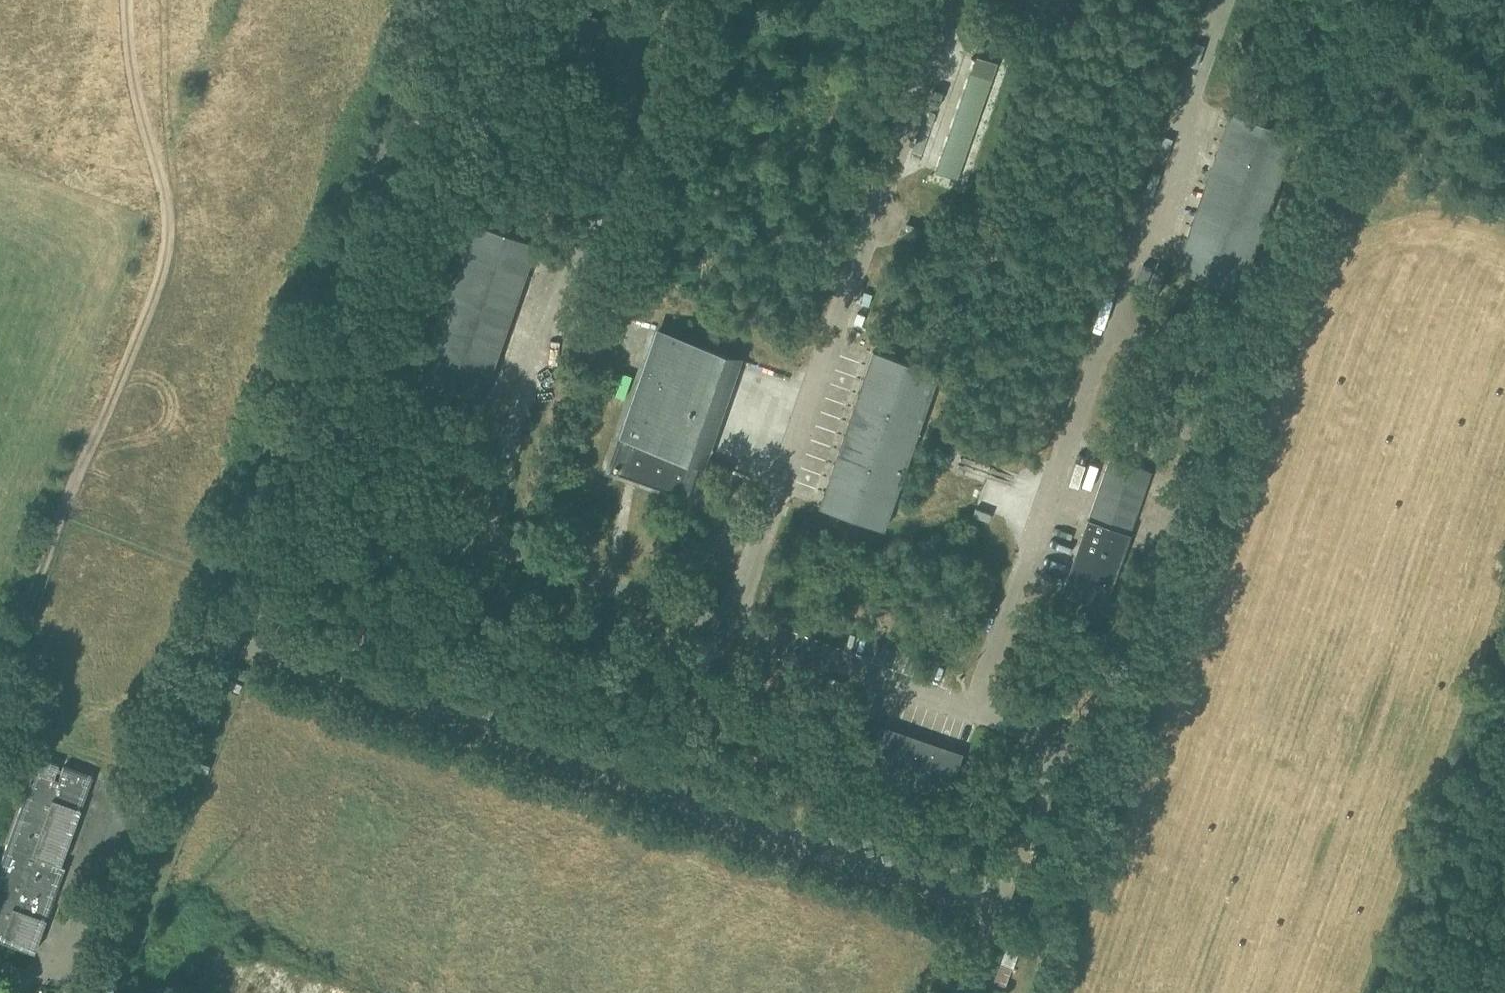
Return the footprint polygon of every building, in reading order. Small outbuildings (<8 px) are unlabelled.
[(1066,9),(1069,0),(1040,0),(1066,9)] [(978,55),(937,171),(957,178),(998,62),(978,55)] [(1295,135),(1231,113),(1177,268),(1241,291),(1295,135)] [(418,377),(482,399),(537,244),(472,222),(418,377)] [(903,235),(914,239),(918,228),(907,224),(903,235)] [(641,384),(611,470),(689,497),(703,456),(736,359),(659,332),(641,384)] [(820,506),(884,529),(938,373),(874,351),(820,506)] [(1111,457),(1089,519),(1130,533),(1151,471),(1111,457)] [(992,513),(976,508),(973,516),(989,521),(992,513)] [(1089,519),(1064,591),(1105,606),(1130,533),(1089,519)] [(870,722),(855,766),(856,767),(856,766),(946,797),(945,798),(946,799),(950,788),(952,789),(955,783),(952,782),(962,754),(961,754),(871,723),(872,722),(870,722)] [(35,952),(61,882),(54,879),(59,863),(62,864),(94,776),(64,766),(58,782),(54,780),(60,764),(39,757),(0,866),(0,939),(35,952)]
